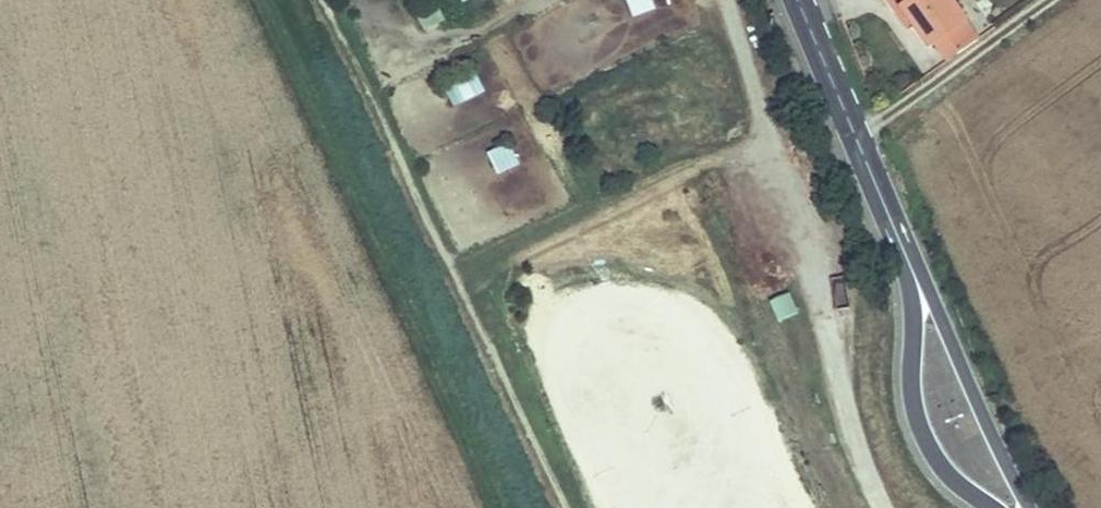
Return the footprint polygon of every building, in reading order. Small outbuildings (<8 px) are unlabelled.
[(656,11),(653,0),(626,0),(630,17),(656,11)] [(912,17),(929,41),(935,37),(944,31),(958,51),(979,36),(953,0),(893,0),(897,7),(902,3),(912,17)] [(902,3),(897,7),(907,21),(912,17),(902,3)] [(944,31),(935,37),(949,58),(958,51),(944,31)] [(477,79),(445,94),(452,110),(484,94),(477,79)] [(508,143),(486,154),(497,177),(520,165),(508,143)] [(791,295),(769,300),(774,324),(796,319),(791,295)]
